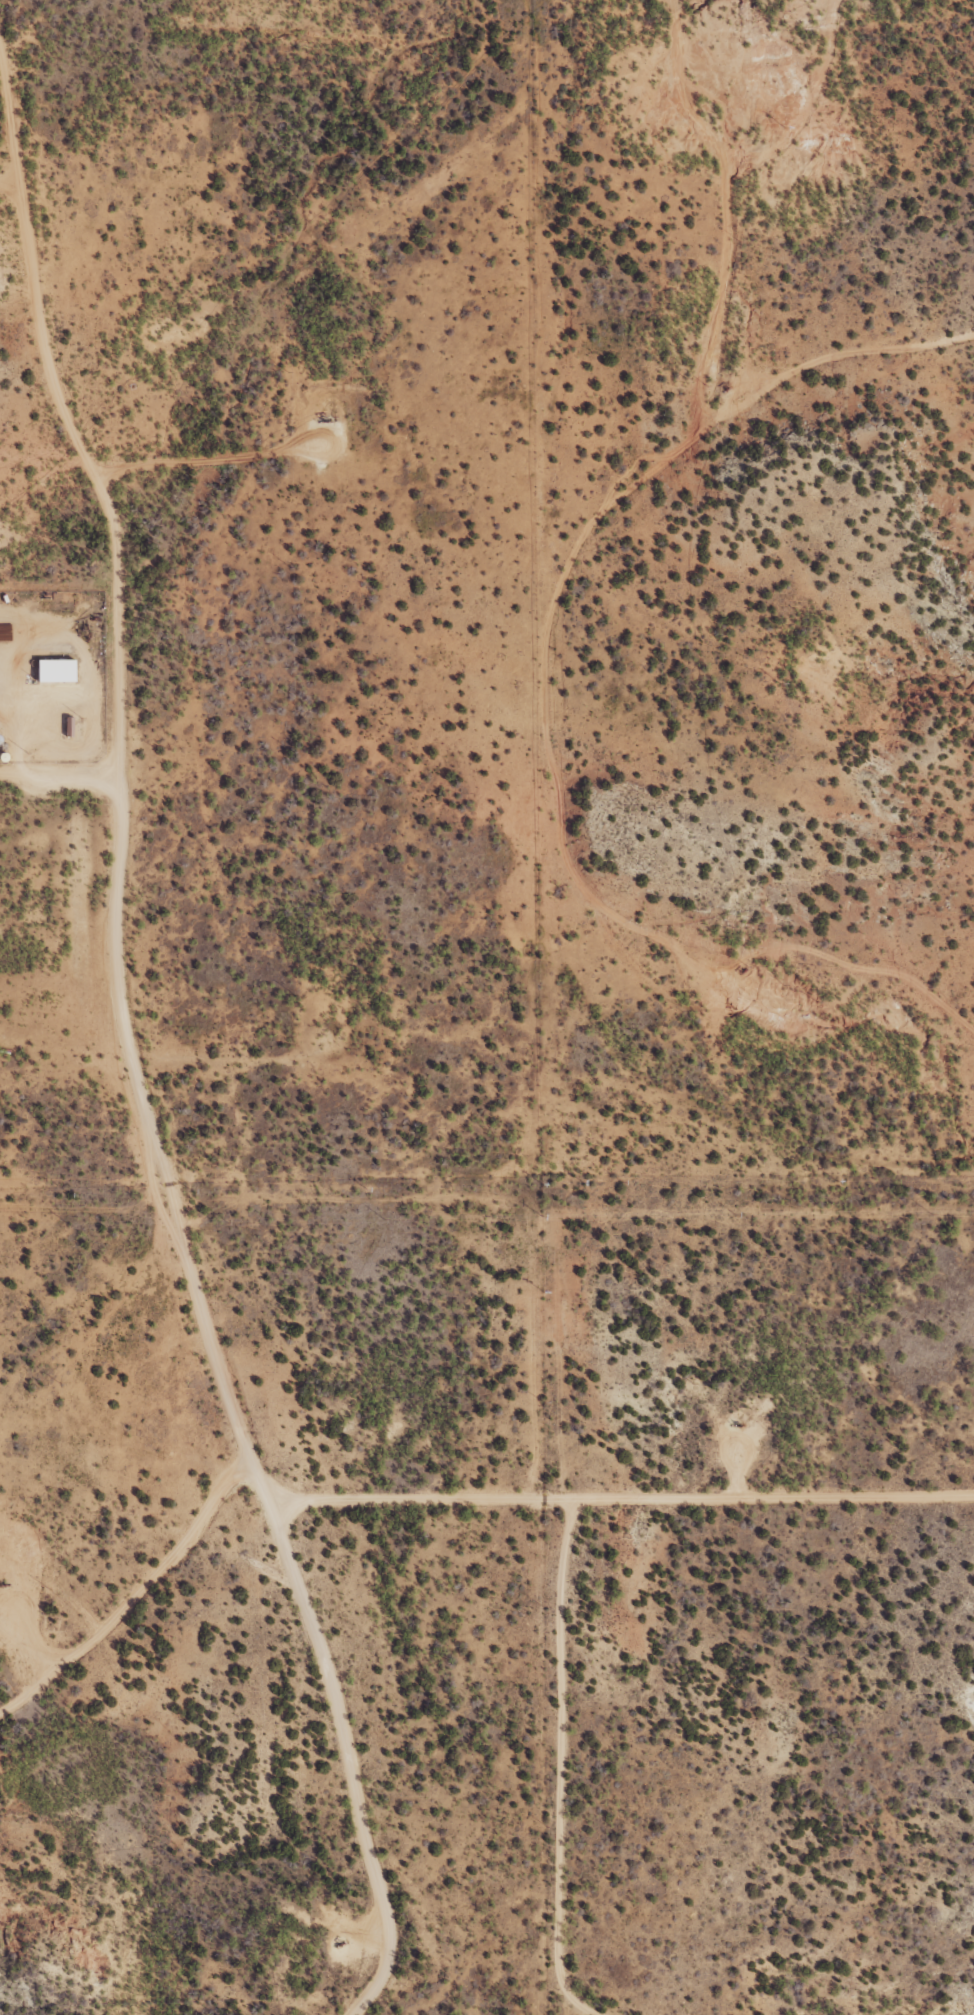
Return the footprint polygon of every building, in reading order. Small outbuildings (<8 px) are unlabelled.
[(39,680),(77,680),(77,658),(39,658),(39,680)]
